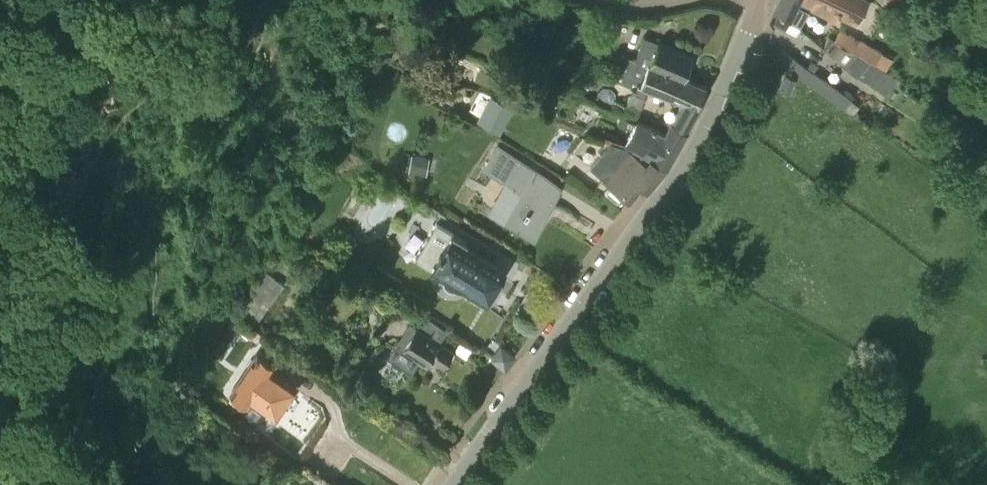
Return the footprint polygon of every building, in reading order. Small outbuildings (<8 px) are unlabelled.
[(468,16),(475,14),(477,7),(474,1),(473,0),(463,0),(461,1),(459,8),(462,14),(468,16)] [(771,11),(777,14),(773,23),(785,29),(788,21),(799,26),(800,27),(809,10),(811,5),(803,0),(776,0),(771,11)] [(811,5),(809,10),(836,23),(840,15),(857,22),(867,0),(803,0),(811,5)] [(840,28),(834,39),(853,50),(871,61),(874,63),(875,63),(886,70),(894,58),(882,51),(840,28)] [(828,36),(823,48),(857,75),(886,95),(897,78),(886,70),(875,63),(874,63),(871,61),(853,50),(834,39),(828,36)] [(621,54),(612,81),(631,88),(635,91),(636,88),(637,83),(640,73),(642,66),(644,61),(655,65),(669,71),(684,77),(685,75),(689,74),(691,69),(689,65),(692,55),(643,37),(635,58),(621,54)] [(766,53),(765,54),(784,67),(796,75),(805,81),(836,102),(845,108),(854,94),(845,88),(843,92),(814,71),(818,65),(811,60),(806,65),(792,55),(783,51),(771,44),(766,53)] [(614,98),(610,110),(621,114),(622,114),(629,117),(636,120),(636,119),(648,90),(677,100),(680,101),(670,121),(687,128),(699,105),(698,104),(706,86),(703,84),(684,77),(669,71),(655,65),(644,61),(642,66),(640,73),(637,83),(636,88),(635,91),(631,88),(626,103),(614,98)] [(784,72),(779,86),(781,87),(790,90),(795,76),(784,72)] [(491,95),(481,113),(505,125),(514,108),(492,96),(491,95)] [(664,132),(636,119),(636,120),(629,117),(621,114),(617,124),(631,129),(624,143),(650,156),(666,164),(667,165),(687,128),(670,121),(664,132)] [(647,188),(666,164),(650,156),(624,143),(622,147),(618,148),(615,147),(613,145),(594,169),(602,176),(601,178),(617,191),(629,199),(641,183),(647,188)] [(950,151),(938,143),(932,153),(944,161),(950,151)] [(497,147),(483,170),(504,183),(496,197),(512,206),(503,221),(531,237),(547,212),(544,210),(561,186),(551,179),(497,147)] [(429,158),(412,154),(409,170),(426,174),(429,158)] [(485,299),(503,269),(466,247),(469,242),(452,232),(438,223),(414,259),(428,268),(443,277),(443,280),(443,283),(444,286),(447,288),(449,289),(454,289),(461,285),(485,299)] [(355,247),(352,237),(346,234),(339,247),(351,254),(355,247)] [(267,271),(236,315),(238,316),(253,327),(284,284),(267,271)] [(444,330),(417,313),(411,323),(409,322),(394,346),(386,357),(409,371),(417,358),(425,364),(430,356),(444,365),(453,350),(438,340),(444,330)] [(238,316),(232,325),(256,342),(262,333),(253,327),(238,316)] [(506,367),(515,353),(501,344),(493,358),(506,367)] [(272,362),(256,352),(253,356),(255,357),(230,395),(248,406),(252,400),(275,415),(294,386),(270,372),(276,363),(272,361),(272,362)] [(506,367),(493,358),(484,371),(497,379),(506,367)] [(161,421),(176,431),(183,420),(168,411),(161,421)]
